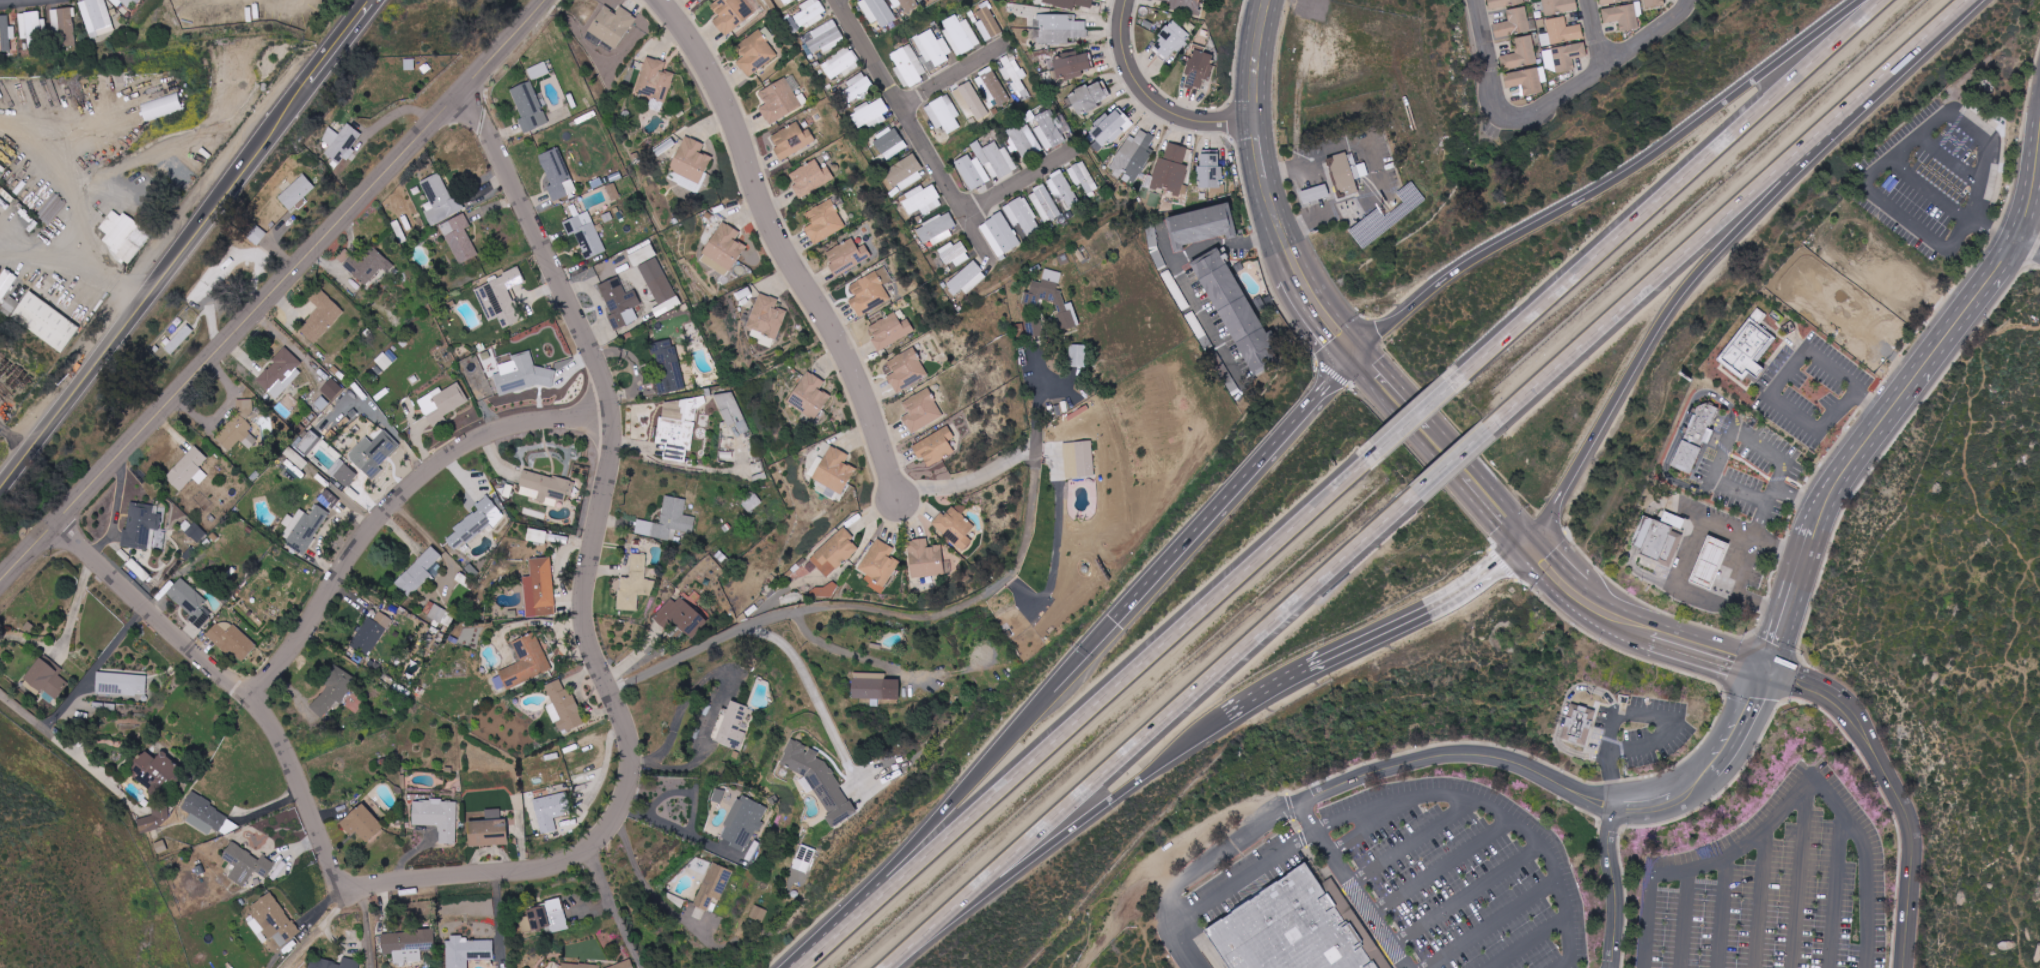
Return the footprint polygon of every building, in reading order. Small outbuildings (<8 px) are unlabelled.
[(92,39),(116,31),(106,0),(84,0),(79,1),(92,39)] [(124,1),(132,9),(140,0),(111,0),(119,7),(124,1)] [(713,21),(726,37),(756,12),(746,0),(718,0),(711,6),(719,17),(713,21)] [(819,0),(810,0),(800,4),(804,12),(795,16),(800,27),(810,23),(811,25),(827,18),(819,0)] [(886,0),(858,0),(872,24),(878,21),(882,28),(897,20),(886,0)] [(906,13),(918,8),(914,0),(891,0),(894,8),(902,5),(906,13)] [(1094,0),(1046,0),(1046,5),(1074,8),(1075,5),(1093,7),(1094,0)] [(1202,0),(1154,0),(1154,2),(1200,11),(1202,0)] [(1489,8),(1524,4),(1524,0),(1488,0),(1489,8)] [(1578,10),(1576,0),(1543,0),(1545,15),(1578,10)] [(982,21),(978,22),(985,41),(1002,34),(989,1),(976,7),(982,21)] [(1635,3),(1602,9),(1605,24),(1618,21),(1620,32),(1640,28),(1635,3)] [(587,31),(617,49),(636,16),(620,7),(616,13),(602,4),(587,31)] [(1492,24),(1494,38),(1530,31),(1526,5),(1507,9),(1509,21),(1492,24)] [(74,8),(51,9),(52,24),(61,24),(62,46),(76,45),(74,8)] [(28,48),(46,47),(45,19),(40,19),(40,11),(19,13),(20,39),(28,38),(28,48)] [(1076,14),(1040,13),(1039,43),(1069,44),(1069,37),(1087,38),(1087,21),(1075,21),(1076,14)] [(959,56),(981,45),(969,19),(962,22),(958,14),(942,22),(959,56)] [(10,39),(15,39),(15,26),(9,27),(9,15),(0,15),(0,52),(10,51),(10,39)] [(1540,35),(1542,46),(1584,38),(1581,24),(1567,26),(1565,15),(1546,19),(1549,33),(1540,35)] [(811,56),(845,41),(836,20),(801,36),(811,56)] [(1167,61),(1190,36),(1173,20),(1150,45),(1167,61)] [(915,38),(924,55),(919,58),(912,43),(891,54),(898,68),(895,69),(904,88),(930,75),(928,70),(955,57),(945,37),(939,40),(933,29),(915,38)] [(742,41),(749,53),(737,60),(746,76),(778,58),(762,30),(742,41)] [(1503,70),(1538,63),(1532,35),(1513,38),(1516,53),(1501,56),(1503,70)] [(1575,69),(1573,58),(1587,57),(1585,43),(1543,49),(1546,73),(1575,69)] [(822,64),(830,80),(860,65),(852,49),(822,64)] [(1215,55),(1193,49),(1183,84),(1205,91),(1215,55)] [(1053,57),(1055,70),(1051,71),(1052,80),(1083,75),(1082,70),(1092,69),(1090,52),(1053,57)] [(1006,81),(1010,79),(1021,100),(1030,95),(1020,76),(1024,74),(1013,53),(1001,59),(1005,67),(1000,69),(1006,81)] [(636,94),(666,102),(674,73),(664,70),(666,62),(646,56),(636,94)] [(550,74),(547,63),(528,68),(532,79),(550,74)] [(1525,96),(1544,92),(1542,83),(1547,82),(1544,66),(1504,74),(1507,88),(1522,85),(1525,96)] [(850,87),(839,93),(847,105),(875,87),(865,71),(847,82),(850,87)] [(759,92),(766,105),(760,108),(769,125),(808,104),(802,91),(802,90),(794,74),(759,92)] [(1069,97),(1078,115),(1110,100),(1100,79),(1075,91),(1076,94),(1069,97)] [(959,85),(973,120),(984,115),(979,105),(982,104),(971,80),(959,85)] [(547,125),(534,81),(511,88),(524,132),(547,125)] [(140,101),(144,119),(183,112),(180,94),(140,101)] [(925,105),(936,129),(944,126),(947,134),(963,127),(949,95),(925,105)] [(890,111),(883,98),(852,114),(859,128),(869,122),(873,128),(887,121),(883,114),(890,111)] [(1107,113),(1083,133),(1099,152),(1133,123),(1119,107),(1109,116),(1107,113)] [(1045,151),(1069,141),(1060,121),(1056,122),(1051,110),(1035,117),(1039,126),(1035,128),(1045,151)] [(815,141),(803,119),(771,137),(777,148),(774,150),(781,161),(815,141)] [(1041,152),(1030,122),(1007,130),(1014,150),(1018,149),(1022,158),(1041,152)] [(323,156),(338,166),(343,158),(346,160),(364,134),(347,123),(340,134),(330,128),(322,140),(330,146),(323,156)] [(895,126),(873,139),(886,161),(908,147),(895,126)] [(1154,150),(1150,148),(1156,137),(1141,129),(1135,139),(1128,135),(1108,171),(1121,178),(1121,177),(1135,185),(1154,150)] [(700,184),(712,158),(701,152),(704,145),(686,136),(670,169),(700,184)] [(1017,169),(1006,146),(1000,149),(996,141),(983,148),(979,140),(971,144),(978,157),(971,161),(968,154),(955,161),(970,190),(992,179),(993,181),(1017,169)] [(1189,165),(1185,164),(1189,147),(1168,143),(1164,159),(1158,157),(1152,183),(1168,186),(1166,192),(1186,196),(1188,185),(1184,185),(1189,165)] [(539,155),(551,187),(548,188),(553,202),(568,196),(562,182),(571,179),(559,147),(539,155)] [(1219,151),(1201,151),(1201,165),(1198,165),(1198,188),(1213,188),(1213,192),(1223,192),(1223,167),(1219,167),(1219,151)] [(895,193),(926,175),(913,154),(883,173),(895,193)] [(1331,159),(1342,198),(1358,193),(1347,154),(1331,159)] [(790,174),(796,185),(793,187),(799,199),(833,181),(821,158),(790,174)] [(832,174),(838,171),(832,159),(826,163),(832,174)] [(1076,187),(1082,184),(1088,197),(1099,191),(1084,160),(1067,169),(1076,187)] [(1050,176),(1065,210),(1079,203),(1064,170),(1050,176)] [(461,212),(443,171),(421,181),(434,208),(425,212),(431,226),(461,212)] [(290,211),(315,187),(303,174),(278,198),(290,211)] [(605,186),(609,201),(619,198),(616,183),(605,186)] [(1061,215),(1046,184),(1029,192),(1044,223),(1061,215)] [(1304,204),(1330,196),(1327,184),(1300,192),(1304,204)] [(924,215),(944,204),(933,185),(924,190),(922,186),(900,197),(910,215),(921,209),(924,215)] [(1004,205),(1013,226),(1021,222),(1027,236),(1040,230),(1025,196),(1004,205)] [(815,245),(847,226),(830,199),(805,214),(812,224),(805,228),(815,245)] [(1226,236),(1227,238),(1237,235),(1230,202),(1168,217),(1175,248),(1226,236)] [(123,213),(120,216),(113,210),(99,228),(107,234),(101,242),(130,263),(152,234),(123,213)] [(607,251),(588,211),(563,223),(569,236),(575,233),(587,260),(607,251)] [(981,222),(995,256),(1019,247),(1006,212),(981,222)] [(933,245),(953,237),(950,229),(956,226),(951,213),(916,227),(922,243),(931,240),(933,245)] [(441,224),(457,264),(478,256),(467,228),(471,227),(465,214),(441,224)] [(740,230),(718,222),(701,264),(730,276),(743,244),(735,241),(740,230)] [(247,237),(257,246),(267,233),(257,225),(247,237)] [(857,248),(853,240),(825,252),(835,275),(872,260),(866,244),(857,248)] [(970,259),(962,240),(938,250),(945,265),(954,261),(956,266),(970,259)] [(628,249),(633,266),(657,257),(651,241),(628,249)] [(382,268),(388,273),(395,266),(375,247),(361,261),(353,254),(342,265),(365,286),(382,268)] [(1265,334),(1220,248),(1193,263),(1253,377),(1267,369),(1265,364),(1281,356),(1269,332),(1265,334)] [(656,305),(675,298),(660,257),(641,264),(656,305)] [(988,278),(976,261),(946,283),(955,296),(963,289),(967,294),(988,278)] [(858,316),(891,301),(883,285),(892,281),(886,267),(849,284),(855,298),(850,300),(858,316)] [(2,303),(13,279),(0,273),(0,302),(2,303)] [(639,320),(634,308),(641,305),(635,290),(626,294),(619,277),(599,285),(619,329),(639,320)] [(20,303),(11,295),(20,283),(17,280),(0,301),(0,305),(11,314),(20,303)] [(62,352),(80,326),(29,291),(11,317),(62,352)] [(344,311),(321,291),(312,301),(319,308),(299,330),(315,344),(344,311)] [(747,327),(763,333),(759,343),(769,346),(771,338),(777,340),(787,311),(776,307),(779,299),(759,293),(747,327)] [(1719,356),(1757,308),(1763,313),(1756,321),(1773,334),(1754,358),(1764,366),(1756,376),(1747,369),(1743,375),(1719,356)] [(914,331),(901,309),(867,328),(880,351),(914,331)] [(164,350),(172,356),(193,330),(185,324),(164,350)] [(684,390),(674,339),(656,342),(667,393),(684,390)] [(895,392),(928,378),(915,347),(887,360),(893,374),(888,376),(895,392)] [(297,369),(302,363),(286,348),(256,380),(276,399),(301,373),(297,369)] [(499,396),(553,383),(549,367),(535,370),(530,351),(511,356),(512,361),(498,365),(500,374),(494,375),(499,396)] [(814,421),(831,396),(820,389),(825,382),(808,371),(787,402),(814,421)] [(343,388),(332,378),(320,390),(332,401),(343,388)] [(444,415),(467,404),(457,383),(442,391),(440,388),(419,399),(432,428),(447,421),(444,415)] [(912,434),(944,416),(927,387),(901,402),(908,414),(902,418),(912,434)] [(750,430),(732,390),(715,397),(728,427),(736,424),(741,434),(750,430)] [(314,403),(321,411),(330,404),(322,395),(314,403)] [(253,412),(253,400),(237,399),(236,411),(253,412)] [(1689,472),(1671,464),(1698,405),(1705,401),(1716,407),(1689,472)] [(239,440),(249,449),(258,440),(248,431),(252,427),(240,415),(217,440),(229,451),(239,440)] [(911,445),(919,460),(924,457),(929,466),(954,453),(948,441),(954,438),(948,426),(911,445)] [(380,467),(401,445),(385,430),(372,443),(366,437),(347,456),(373,481),(383,470),(380,467)] [(1079,478),(1096,476),(1092,441),(1075,443),(1079,478)] [(845,463),(849,454),(828,445),(814,481),(844,493),(855,467),(845,463)] [(193,478),(200,484),(208,475),(199,467),(207,458),(194,446),(165,478),(180,492),(193,478)] [(358,475),(340,458),(328,472),(346,488),(358,475)] [(518,496),(556,505),(557,501),(568,503),(573,482),(524,470),(518,496)] [(332,511),(341,500),(327,489),(318,500),(332,511)] [(635,534),(674,541),(676,530),(693,533),(696,517),(684,515),(687,499),(665,495),(660,523),(638,519),(635,534)] [(503,515),(488,496),(471,509),(474,513),(445,537),(457,552),(503,515)] [(972,541),(967,536),(975,527),(962,515),(967,509),(957,500),(934,525),(962,552),(972,541)] [(153,551),(155,531),(160,531),(162,515),(152,513),(153,507),(129,504),(124,547),(153,551)] [(311,515),(300,509),(294,518),(288,514),(282,524),(288,527),(280,539),(306,554),(329,512),(317,505),(311,515)] [(1682,529),(1685,519),(1665,511),(1661,521),(1682,529)] [(1643,515),(1633,542),(1641,545),(1638,553),(1669,565),(1681,534),(1670,530),(1671,526),(1643,515)] [(197,543),(207,534),(196,522),(186,531),(197,543)] [(828,578),(859,549),(850,540),(854,537),(844,527),(810,559),(828,578)] [(527,541),(546,543),(547,531),(528,529),(527,541)] [(1706,536),(1727,544),(1710,588),(1689,580),(1706,536)] [(899,562),(890,557),(894,549),(876,539),(859,570),(874,578),(869,587),(882,594),(899,562)] [(943,576),(942,545),(928,546),(928,539),(909,540),(911,577),(943,576)] [(428,571),(442,556),(431,546),(396,583),(411,598),(433,575),(428,571)] [(646,554),(632,553),(630,578),(619,577),(617,610),(638,611),(638,594),(653,595),(654,580),(645,579),(646,554)] [(552,558),(530,559),(531,582),(524,582),(526,617),(555,615),(552,558)] [(203,606),(207,602),(181,578),(167,593),(191,616),(188,619),(199,629),(213,615),(203,606)] [(839,586),(830,580),(825,589),(817,584),(812,592),(828,603),(839,586)] [(655,619),(667,630),(674,621),(692,637),(703,626),(701,624),(705,619),(678,594),(655,619)] [(455,612),(427,603),(423,616),(451,625),(455,612)] [(391,617),(379,612),(375,620),(366,616),(351,649),(372,659),(391,617)] [(242,661),(256,647),(225,615),(206,633),(226,655),(232,651),(242,661)] [(552,670),(536,633),(514,643),(522,661),(499,671),(507,690),(552,670)] [(57,699),(70,682),(39,658),(23,679),(41,693),(44,689),(57,699)] [(148,675),(98,672),(97,693),(147,696),(148,675)] [(900,680),(887,679),(887,673),(853,673),(853,699),(871,699),(870,707),(879,707),(879,699),(899,700),(900,680)] [(334,708),(354,688),(340,674),(309,707),(322,719),(333,707),(334,708)] [(584,724),(573,695),(567,697),(560,679),(546,685),(559,718),(555,720),(560,733),(584,724)] [(745,732),(741,731),(748,706),(729,702),(718,743),(741,749),(745,732)] [(1595,710),(1573,704),(1569,718),(1567,717),(1562,740),(1587,746),(1595,710)] [(782,766),(808,776),(828,814),(826,819),(831,828),(856,815),(828,762),(818,758),(820,752),(812,749),(807,752),(809,746),(792,740),(782,766)] [(128,777),(160,798),(181,768),(160,753),(156,759),(146,752),(128,777)] [(556,831),(553,817),(572,813),(567,792),(533,800),(541,834),(556,831)] [(186,822),(208,835),(213,828),(221,833),(231,816),(192,793),(182,809),(191,814),(186,822)] [(720,838),(748,851),(768,808),(740,794),(720,838)] [(457,802),(413,800),(413,825),(440,826),(440,844),(456,844),(457,802)] [(140,831),(172,824),(167,802),(151,806),(153,816),(137,819),(140,831)] [(383,828),(364,803),(339,823),(350,836),(355,832),(365,843),(383,828)] [(468,821),(468,846),(509,845),(507,819),(501,819),(501,809),(485,810),(486,821),(468,821)] [(152,844),(156,854),(168,849),(163,840),(152,844)] [(261,858),(230,843),(221,859),(234,866),(228,879),(245,887),(253,872),(268,879),(276,863),(262,856),(261,858)] [(815,849),(800,845),(794,869),(809,873),(815,849)] [(1329,876),(1394,967),(1231,967),(1205,932),(1301,863),(1305,861),(1320,883),(1329,876)] [(720,901),(733,872),(713,863),(693,905),(709,912),(715,899),(720,901)] [(281,947),(301,932),(270,892),(247,910),(270,939),(273,937),(281,947)] [(551,933),(568,929),(563,901),(528,908),(532,931),(550,927),(551,933)] [(764,923),(768,910),(754,905),(750,917),(764,923)] [(421,962),(421,952),(435,951),(435,931),(381,932),(382,954),(393,954),(394,963),(421,962)] [(493,938),(448,939),(448,967),(469,967),(468,960),(494,960),(493,938)] [(343,958),(342,963),(312,958),(310,967),(359,967),(360,961),(343,958)] [(631,959),(607,967),(634,967),(631,959)]
